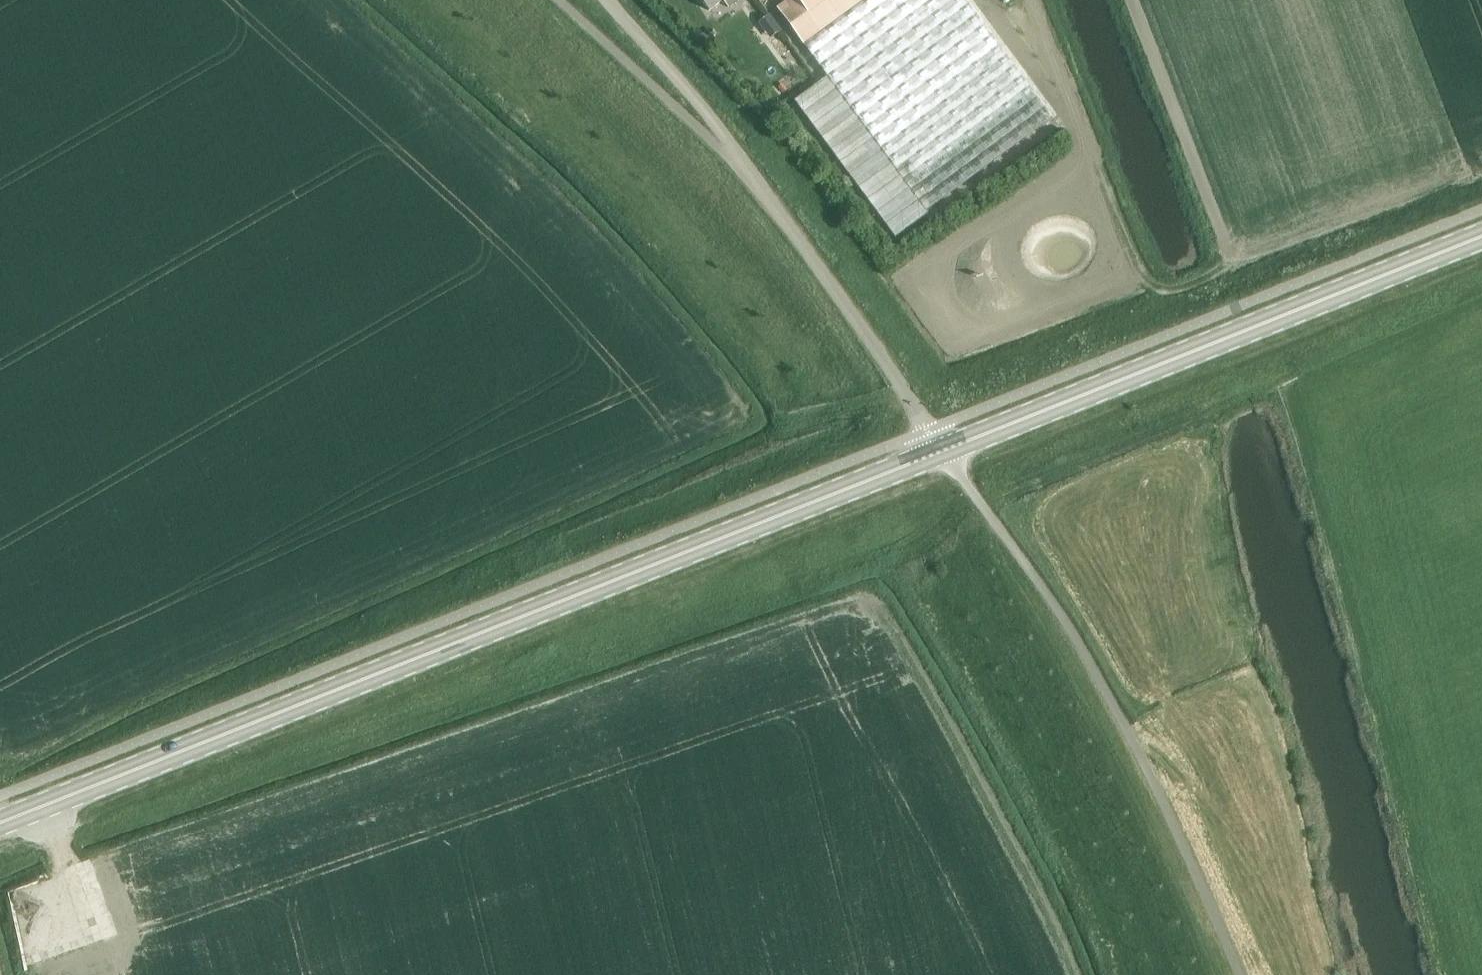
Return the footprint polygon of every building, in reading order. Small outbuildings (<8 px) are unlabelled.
[(726,9),(738,0),(700,0),(708,11),(721,2),(726,9)] [(808,13),(790,26),(926,211),(1052,119),(964,0),(798,0),(808,13)]
